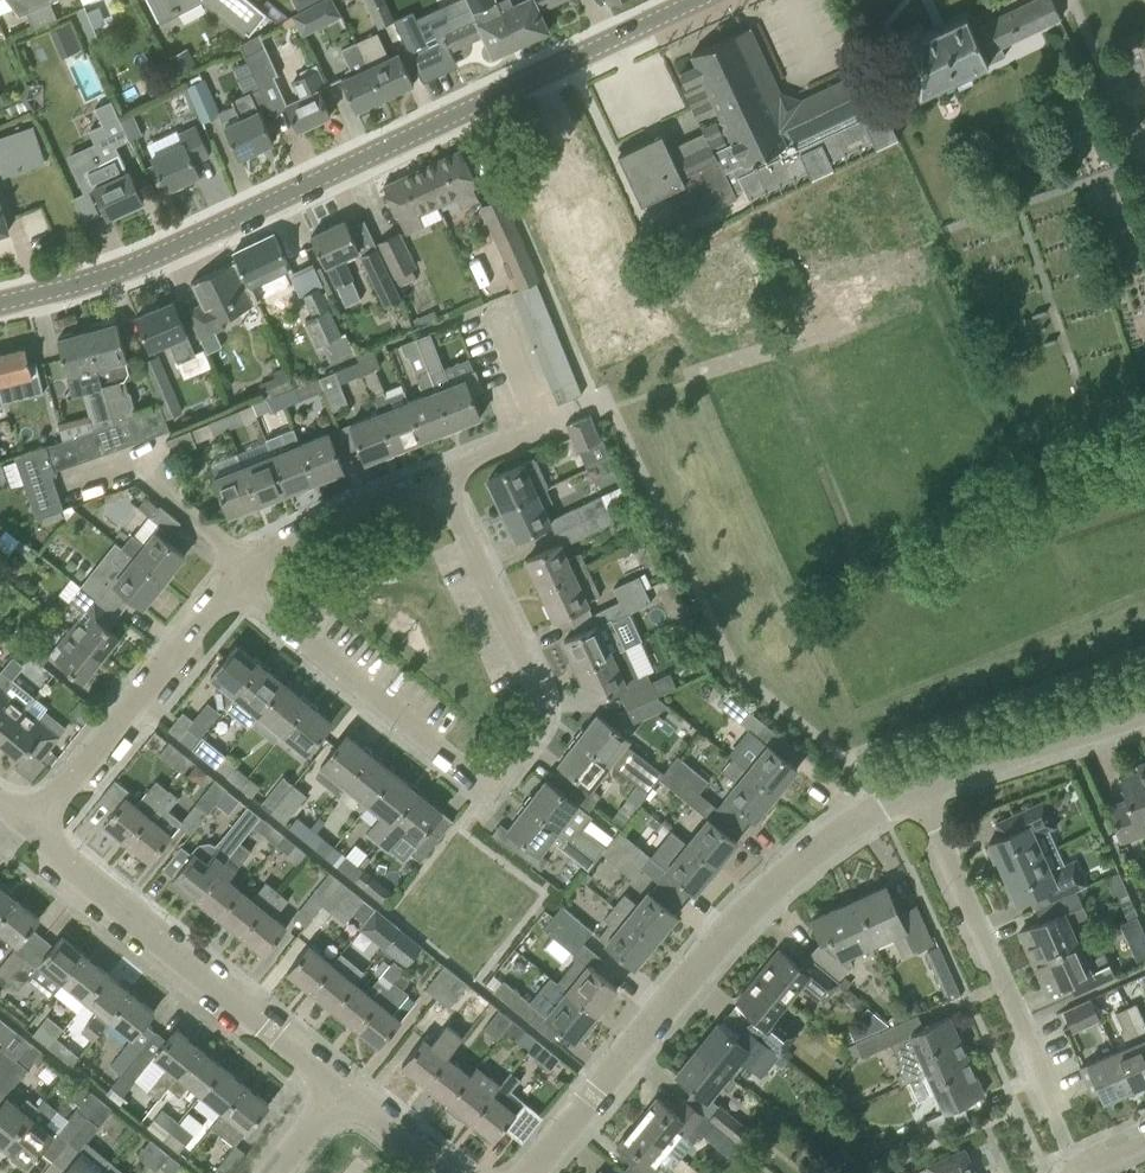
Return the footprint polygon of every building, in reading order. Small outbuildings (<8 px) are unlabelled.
[(19,15),(26,12),(33,28),(45,23),(35,0),(7,0),(19,15)] [(45,23),(58,17),(50,2),(56,0),(35,0),(45,23)] [(148,3),(157,20),(196,0),(147,0),(148,3)] [(249,35),(266,14),(249,0),(206,0),(249,35)] [(341,16),(333,0),(320,0),(290,16),(301,36),(341,16)] [(378,27),(393,20),(385,0),(366,0),(378,27)] [(502,9),(518,44),(548,30),(539,10),(561,0),(523,0),(514,4),(512,0),(497,0),(502,9)] [(1052,0),(1034,0),(972,30),(966,17),(921,39),(917,30),(894,41),(921,96),(1004,56),(1000,46),(1060,17),(1052,0)] [(394,17),(394,18),(411,55),(429,46),(412,9),(397,16),(394,17)] [(518,44),(502,9),(486,17),(484,13),(444,32),(452,49),(483,35),(493,55),(518,44)] [(646,206),(644,202),(670,190),(685,222),(737,198),(734,192),(742,187),(748,199),(807,171),(811,180),(834,169),(830,160),(872,140),(876,149),(898,139),(865,69),(800,100),(779,92),(749,27),(691,54),(696,65),(679,73),(684,84),(681,86),(697,119),(720,109),(724,118),(701,129),(703,132),(655,155),(648,140),(621,153),(619,148),(618,149),(645,207),(646,206)] [(239,43),(259,87),(268,108),(269,110),(285,103),(274,75),(277,73),(259,33),(239,43)] [(372,35),(356,43),(370,67),(384,97),(413,83),(403,62),(399,53),(391,57),(389,51),(381,55),(372,35)] [(370,67),(356,43),(341,50),(350,69),(345,71),(348,78),(342,81),(355,110),(384,97),(370,67)] [(326,86),(316,63),(298,70),(302,77),(293,81),(300,97),(286,103),(298,130),(330,115),(318,90),(327,86),(326,86)] [(268,108),(259,87),(231,100),(233,105),(217,112),(203,78),(186,86),(202,122),(218,114),(238,157),(273,141),(260,112),(268,108)] [(132,180),(128,171),(128,172),(116,146),(129,140),(120,120),(111,100),(95,107),(102,124),(88,131),(101,160),(75,171),(85,193),(94,189),(107,218),(142,201),(132,180)] [(120,120),(129,140),(142,134),(132,114),(120,120)] [(151,158),(156,169),(166,190),(172,188),(173,191),(184,187),(182,183),(199,175),(193,162),(209,155),(195,125),(177,132),(182,143),(151,158)] [(29,128),(9,134),(13,146),(33,140),(29,128)] [(460,150),(421,168),(437,202),(455,194),(461,206),(477,199),(472,187),(476,185),(460,150)] [(437,202),(421,168),(383,186),(393,207),(399,220),(400,219),(405,231),(421,223),(416,212),(437,202)] [(506,279),(511,292),(536,282),(539,281),(517,231),(502,198),(482,207),(497,240),(513,276),(506,279)] [(341,257),(358,249),(355,241),(345,220),(310,236),(320,257),(324,265),(325,265),(335,286),(351,279),(341,257)] [(233,252),(236,260),(237,260),(257,302),(291,285),(285,271),(290,268),(284,254),(273,233),(233,252)] [(414,266),(398,233),(378,243),(394,276),(414,266)] [(400,299),(375,247),(360,255),(384,306),(400,299)] [(237,260),(236,260),(190,282),(200,304),(186,310),(197,332),(200,338),(223,328),(219,320),(257,302),(237,260)] [(511,292),(517,307),(542,297),(536,282),(511,292)] [(313,316),(306,319),(317,344),(320,343),(329,362),(353,351),(344,332),(339,333),(317,286),(302,294),(313,316)] [(1038,292),(1006,302),(1016,333),(1026,330),(1029,342),(1051,335),(1038,292)] [(517,307),(523,320),(547,311),(542,297),(517,307)] [(136,316),(145,338),(149,348),(168,341),(177,362),(195,355),(181,323),(172,301),(136,316)] [(523,320),(529,334),(553,324),(547,311),(523,320)] [(112,424),(115,423),(129,418),(134,416),(132,409),(134,406),(130,393),(128,391),(124,380),(130,379),(125,359),(126,359),(116,323),(87,331),(106,403),(107,402),(111,417),(112,424)] [(529,334),(534,348),(558,338),(553,324),(529,334)] [(106,403),(87,331),(57,339),(63,362),(72,393),(87,389),(96,421),(110,417),(111,417),(107,402),(106,403)] [(418,345),(415,338),(399,344),(404,357),(420,351),(418,345)] [(534,348),(540,361),(564,352),(558,338),(534,348)] [(483,391),(475,369),(448,380),(432,339),(418,345),(420,351),(427,369),(429,375),(451,429),(480,417),(471,395),(483,391)] [(0,354),(0,401),(1,403),(42,393),(34,362),(28,363),(24,348),(0,354)] [(540,361),(545,375),(569,365),(564,352),(540,361)] [(373,355),(359,361),(364,373),(379,367),(373,355)] [(141,363),(157,402),(165,420),(181,413),(157,356),(141,363)] [(344,367),(319,377),(324,389),(333,412),(348,406),(339,383),(349,379),(364,373),(359,361),(344,367)] [(545,375),(551,389),(575,379),(569,365),(545,375)] [(423,396),(407,402),(422,440),(451,429),(429,375),(427,369),(415,374),(423,396)] [(319,377),(279,393),(284,406),(324,389),(319,377)] [(575,379),(551,389),(557,404),(581,394),(575,379)] [(375,401),(379,412),(394,451),(422,440),(407,402),(403,390),(375,401)] [(284,406),(279,393),(264,399),(269,412),(284,406)] [(158,408),(143,413),(151,437),(166,431),(158,408)] [(237,410),(223,416),(228,429),(242,423),(237,410)] [(394,451),(379,412),(350,423),(365,462),(394,451)] [(134,416),(129,418),(137,442),(151,437),(143,413),(134,416)] [(565,424),(570,436),(576,450),(578,450),(586,469),(595,465),(607,460),(610,458),(602,439),(600,440),(590,414),(567,423),(565,424)] [(129,418),(115,423),(124,447),(137,442),(129,418)] [(74,420),(57,424),(61,438),(62,442),(74,438),(78,436),(74,420)] [(112,424),(102,428),(110,451),(124,447),(115,423),(112,424)] [(102,428),(88,433),(96,456),(110,451),(102,428)] [(287,449),(271,455),(286,493),(314,482),(299,444),(293,428),(280,433),(287,449)] [(189,430),(165,440),(171,455),(196,446),(195,443),(194,442),(189,430)] [(328,432),(299,444),(314,482),(343,471),(328,432)] [(78,436),(74,438),(82,461),(96,456),(88,433),(78,436)] [(14,455),(32,506),(58,496),(52,477),(53,471),(70,465),(62,442),(61,438),(14,455)] [(74,438),(62,442),(70,465),(82,461),(74,438)] [(271,455),(242,466),(258,504),(286,493),(271,455)] [(518,455),(505,460),(508,469),(522,463),(518,455)] [(488,479),(502,509),(546,488),(546,489),(548,488),(547,488),(543,479),(533,457),(522,463),(508,469),(488,479)] [(607,460),(595,465),(600,475),(611,470),(607,460)] [(258,504),(242,466),(214,477),(229,515),(258,504)] [(546,488),(502,509),(516,539),(537,529),(550,523),(542,507),(552,502),(546,489),(546,488)] [(58,496),(32,506),(37,519),(63,510),(58,496)] [(137,507),(171,535),(180,523),(146,496),(137,507)] [(554,518),(560,531),(608,508),(602,496),(576,508),(554,518)] [(608,508),(560,531),(566,545),(589,535),(615,523),(608,508)] [(131,534),(121,547),(163,581),(184,555),(154,531),(144,544),(131,534)] [(18,540),(13,546),(23,554),(29,547),(19,539),(18,540)] [(526,560),(540,590),(587,568),(580,553),(567,559),(560,544),(526,560)] [(109,589),(96,578),(85,592),(94,600),(95,599),(113,614),(123,601),(121,600),(126,594),(142,607),(163,581),(121,547),(112,559),(125,569),(109,589)] [(587,568),(540,590),(554,620),(588,604),(587,602),(600,596),(587,568)] [(614,589),(620,602),(646,589),(640,577),(614,589)] [(646,589),(620,602),(626,615),(652,603),(646,589)] [(78,619),(68,632),(101,659),(119,636),(109,628),(117,617),(113,614),(95,599),(94,600),(85,592),(83,590),(74,602),(85,611),(78,619)] [(624,649),(617,633),(611,618),(563,640),(578,670),(624,649)] [(101,659),(68,632),(57,646),(62,651),(55,660),(83,682),(101,659)] [(226,709),(235,697),(234,696),(260,664),(236,644),(210,676),(224,688),(221,692),(216,692),(218,708),(223,707),(226,709)] [(29,657),(41,666),(49,656),(37,647),(29,657)] [(624,649),(578,670),(592,701),(613,691),(616,689),(626,711),(657,697),(647,674),(638,678),(624,649)] [(234,696),(235,697),(257,715),(284,683),(260,664),(234,696)] [(12,679),(1,670),(0,671),(0,693),(12,679)] [(257,715),(281,734),(307,702),(284,683),(257,715)] [(738,723),(755,736),(756,735),(764,725),(747,711),(726,694),(718,704),(739,721),(738,723)] [(0,739),(0,743),(20,760),(28,750),(40,759),(48,749),(58,736),(37,719),(47,707),(34,697),(25,708),(25,709),(0,739)] [(25,709),(25,708),(12,697),(7,703),(0,697),(0,739),(25,709)] [(307,702),(281,734),(305,754),(331,722),(307,702)] [(168,729),(191,749),(199,739),(186,729),(193,721),(182,712),(168,729)] [(596,714),(577,738),(610,764),(631,781),(640,770),(618,754),(629,740),(615,728),(596,714)] [(320,766),(344,786),(370,753),(346,734),(320,766)] [(610,764),(577,738),(558,763),(591,789),(610,764)] [(199,739),(191,749),(203,758),(211,749),(199,739)] [(158,754),(182,773),(191,761),(168,742),(158,754)] [(743,746),(733,759),(776,794),(797,768),(768,745),(757,758),(743,746)] [(48,749),(40,759),(48,766),(57,756),(48,749)] [(344,786),(368,805),(394,773),(370,753),(344,786)] [(677,756),(668,767),(700,793),(708,783),(677,756)] [(755,777),(733,759),(722,772),(736,784),(726,796),(736,805),(755,820),(776,794),(755,777)] [(1144,814),(1144,763),(1135,766),(1137,772),(1118,778),(1126,800),(1108,806),(1120,842),(1144,834),(1144,821),(1143,814),(1144,814)] [(226,777),(238,787),(246,777),(234,767),(226,777)] [(700,793),(668,767),(660,779),(690,805),(700,793)] [(367,833),(377,841),(417,792),(394,773),(368,805),(381,816),(367,833)] [(246,777),(238,787),(251,797),(259,787),(246,777)] [(112,811),(103,823),(105,824),(102,828),(115,839),(118,835),(126,842),(167,790),(155,781),(135,806),(124,797),(128,791),(114,779),(98,800),(112,811)] [(215,780),(195,804),(208,815),(228,790),(215,780)] [(545,780),(526,804),(559,830),(586,852),(596,839),(583,828),(593,816),(588,812),(570,800),(563,794),(545,780)] [(271,813),(285,824),(306,797),(293,786),(271,813)] [(648,794),(638,786),(628,799),(638,807),(648,794)] [(273,789),(264,801),(272,808),(282,796),(273,789)] [(168,790),(126,842),(150,861),(165,842),(171,835),(178,826),(182,821),(168,810),(178,797),(168,790),(167,790),(168,790)] [(417,792),(377,841),(388,850),(402,833),(414,843),(407,851),(419,861),(438,839),(427,830),(442,811),(417,792)] [(1084,800),(1076,804),(1082,816),(1090,812),(1084,800)] [(998,861),(1003,871),(1042,853),(1035,836),(1055,827),(1043,801),(995,823),(1001,836),(989,841),(991,845),(986,847),(993,863),(998,861)] [(586,852),(526,804),(506,829),(523,842),(516,851),(541,870),(548,861),(540,854),(551,840),(589,869),(596,860),(586,852)] [(172,879),(195,898),(239,843),(240,844),(253,827),(260,817),(247,807),(214,846),(210,843),(199,845),(172,879)] [(283,836),(260,817),(253,827),(264,835),(276,845),(283,836)] [(708,818),(687,844),(715,867),(736,842),(708,818)] [(301,838),(314,848),(322,838),(310,828),(301,838)] [(619,831),(610,842),(642,869),(651,857),(619,831)] [(295,845),(283,836),(276,845),(287,854),(295,845)] [(642,869),(610,842),(601,854),(633,880),(642,869)] [(195,898),(218,916),(239,890),(228,881),(251,852),(240,844),(239,843),(195,898)] [(715,867),(687,844),(666,870),(694,893),(715,867)] [(1087,886),(1075,859),(1050,871),(1042,853),(1003,871),(1007,881),(1002,884),(1009,900),(1015,898),(1016,901),(1029,896),(1035,908),(1043,905),(1048,903),(1048,902),(1076,890),(1077,890),(1087,886)] [(337,868),(348,877),(357,866),(346,857),(337,868)] [(357,866),(348,877),(362,888),(371,877),(357,866)] [(1117,871),(1105,877),(1114,897),(1126,892),(1117,871)] [(309,897),(321,907),(341,883),(328,873),(309,897)] [(585,875),(581,880),(586,884),(590,879),(585,875)] [(218,916),(241,935),(276,891),(266,883),(252,900),(239,890),(218,916)] [(341,883),(321,907),(344,925),(352,914),(365,924),(375,911),(341,883)] [(885,886),(855,899),(876,945),(893,937),(902,956),(910,953),(932,943),(915,906),(898,913),(885,886)] [(15,899),(0,887),(0,918),(15,899)] [(1019,931),(1033,961),(1076,942),(1068,925),(1088,916),(1077,890),(1076,890),(1048,902),(1048,903),(1043,905),(1049,918),(1019,931)] [(276,891),(241,935),(265,954),(286,927),(274,918),(288,901),(276,891)] [(624,893),(613,906),(655,941),(676,915),(647,892),(637,904),(624,893)] [(3,934),(17,945),(24,937),(38,918),(15,899),(0,918),(0,938),(3,934)] [(808,957),(814,962),(815,961),(839,981),(853,964),(850,956),(876,945),(855,899),(812,919),(821,940),(808,957)] [(560,906),(552,917),(574,935),(583,924),(560,906)] [(655,941),(613,906),(603,918),(609,923),(598,937),(634,967),(655,941)] [(391,938),(397,929),(375,911),(361,929),(384,948),(391,938)] [(574,935),(552,917),(543,929),(565,946),(574,935)] [(397,929),(391,938),(384,948),(406,967),(421,948),(397,929)] [(1128,940),(1137,961),(1144,957),(1144,935),(1144,933),(1128,940)] [(62,982),(84,955),(61,936),(37,966),(26,957),(6,981),(18,990),(27,979),(49,998),(62,982)] [(1076,942),(1033,961),(1047,992),(1076,978),(1082,990),(1082,991),(1096,985),(1115,977),(1104,951),(1084,960),(1076,942)] [(937,945),(927,950),(946,994),(957,989),(938,944),(937,945)] [(287,971),(310,990),(331,964),(308,945),(287,971)] [(6,981),(26,957),(14,948),(0,966),(0,976),(6,981)] [(778,950),(757,976),(788,1001),(800,986),(822,1004),(840,982),(839,981),(815,961),(814,962),(806,973),(778,950)] [(62,982),(85,1001),(107,974),(84,955),(62,982)] [(310,990),(333,1009),(354,983),(331,964),(310,990)] [(587,965),(566,991),(595,1014),(616,989),(587,965)] [(424,990),(436,1000),(455,976),(443,966),(424,990)] [(107,974),(85,1001),(97,1011),(80,1032),(91,1041),(109,1020),(108,1019),(130,992),(107,974)] [(455,976),(436,1000),(448,1009),(467,986),(455,976)] [(764,1024),(755,1034),(778,1054),(780,1055),(797,1034),(775,1016),(788,1001),(757,976),(736,1001),(764,1024)] [(333,1009),(356,1027),(389,987),(377,978),(366,992),(354,983),(333,1009)] [(524,999),(524,998),(503,980),(493,992),(530,1022),(539,1011),(524,999)] [(595,1014),(566,991),(554,981),(543,994),(555,1004),(545,1016),(574,1040),(595,1014)] [(389,987),(356,1027),(379,1046),(394,1028),(401,1020),(393,1014),(409,994),(394,982),(390,988),(389,987)] [(906,990),(897,993),(908,1016),(920,1011),(914,999),(911,1001),(906,990)] [(153,1011),(130,992),(108,1019),(109,1020),(131,1038),(153,1011)] [(1063,1010),(1073,1032),(1100,1020),(1090,998),(1063,1010)] [(1126,1007),(1144,1051),(1144,1023),(1136,1003),(1126,1007)] [(1114,1052),(1131,1089),(1144,1083),(1144,1051),(1126,1007),(1115,1012),(1129,1045),(1114,1052)] [(505,1031),(512,1022),(498,1011),(484,1029),(499,1041),(506,1032),(505,1031)] [(48,1047),(55,1038),(62,1029),(47,1016),(32,1034),(48,1047)] [(901,1085),(927,1073),(927,1072),(966,1055),(949,1016),(910,1034),(919,1055),(897,1065),(900,1072),(896,1074),(901,1085)] [(524,1032),(512,1022),(505,1031),(506,1032),(517,1040),(524,1032)] [(717,1023),(696,1048),(729,1075),(742,1059),(761,1075),(778,1054),(755,1034),(746,1027),(737,1038),(717,1023)] [(401,1064),(425,1083),(446,1057),(447,1058),(463,1038),(462,1037),(447,1025),(431,1045),(423,1038),(416,1046),(401,1064)] [(856,1043),(862,1057),(902,1039),(896,1025),(856,1043)] [(29,1043),(14,1030),(0,1047),(0,1079),(29,1043)] [(167,1087),(199,1048),(176,1030),(161,1048),(154,1056),(165,1065),(146,1089),(158,1099),(167,1087)] [(55,1038),(48,1047),(71,1066),(78,1057),(55,1038)] [(526,1052),(549,1071),(558,1060),(535,1040),(526,1052)] [(110,1064),(121,1073),(122,1073),(140,1050),(129,1041),(110,1064)] [(0,1079),(0,1085),(9,1092),(27,1069),(26,1068),(40,1052),(29,1043),(0,1079)] [(188,1084),(200,1094),(222,1067),(199,1048),(167,1087),(179,1096),(188,1084)] [(729,1075),(696,1048),(675,1074),(694,1089),(708,1101),(721,1085),(729,1092),(738,1082),(729,1075)] [(122,1073),(121,1073),(110,1087),(121,1096),(132,1082),(151,1059),(140,1050),(122,1073)] [(1131,1089),(1114,1052),(1079,1067),(1092,1096),(1100,1092),(1104,1101),(1131,1089)] [(927,1072),(927,1073),(945,1112),(926,1120),(932,1134),(968,1118),(962,1104),(984,1094),(966,1055),(927,1072)] [(425,1083),(448,1102),(469,1076),(447,1058),(446,1057),(425,1083)] [(448,1102),(471,1120),(492,1094),(493,1095),(502,1084),(491,1076),(477,1065),(469,1076),(448,1102)] [(221,1110),(222,1113),(245,1086),(222,1067),(200,1094),(221,1110)] [(65,1072),(55,1084),(68,1094),(77,1082),(65,1072)] [(520,1081),(511,1073),(502,1084),(493,1095),(492,1094),(471,1120),(494,1139),(503,1128),(521,1142),(542,1117),(511,1092),(520,1081)] [(211,1127),(233,1146),(234,1147),(235,1145),(268,1104),(245,1086),(222,1113),(211,1127)] [(29,1115),(37,1106),(27,1098),(19,1107),(7,1097),(0,1106),(0,1144),(4,1147),(15,1134),(29,1116),(29,1115)] [(657,1097),(637,1121),(680,1157),(692,1142),(698,1134),(701,1137),(703,1135),(728,1156),(739,1143),(712,1121),(711,1122),(685,1100),(675,1112),(657,1097)] [(43,1127),(56,1110),(43,1099),(29,1115),(29,1116),(4,1147),(13,1154),(10,1158),(21,1167),(24,1163),(27,1165),(35,1155),(37,1156),(41,1152),(39,1150),(52,1134),(43,1127)] [(57,1132),(68,1141),(87,1118),(75,1108),(57,1132)] [(722,1108),(712,1121),(739,1143),(739,1144),(750,1131),(722,1108)] [(848,1108),(839,1112),(850,1135),(859,1131),(848,1108)] [(154,1119),(170,1131),(178,1121),(163,1109),(154,1119)] [(109,1163),(85,1143),(98,1126),(87,1118),(68,1141),(79,1149),(75,1154),(77,1156),(64,1172),(101,1172),(109,1163)] [(178,1121),(170,1131),(186,1144),(194,1134),(178,1121)] [(680,1157),(637,1121),(616,1147),(634,1161),(624,1172),(667,1172),(680,1157)] [(137,1155),(146,1162),(159,1147),(150,1140),(137,1155)] [(233,1146),(215,1168),(221,1172),(231,1172),(246,1155),(235,1145),(234,1147),(233,1146)] [(146,1162),(156,1170),(159,1167),(167,1172),(174,1172),(180,1165),(169,1155),(159,1147),(146,1162)] [(930,1172),(975,1172),(964,1149),(927,1166),(930,1172)] [(56,1164),(47,1151),(17,1172),(43,1172),(56,1164)] [(110,1162),(110,1163),(109,1163),(101,1172),(123,1172),(110,1162)]
